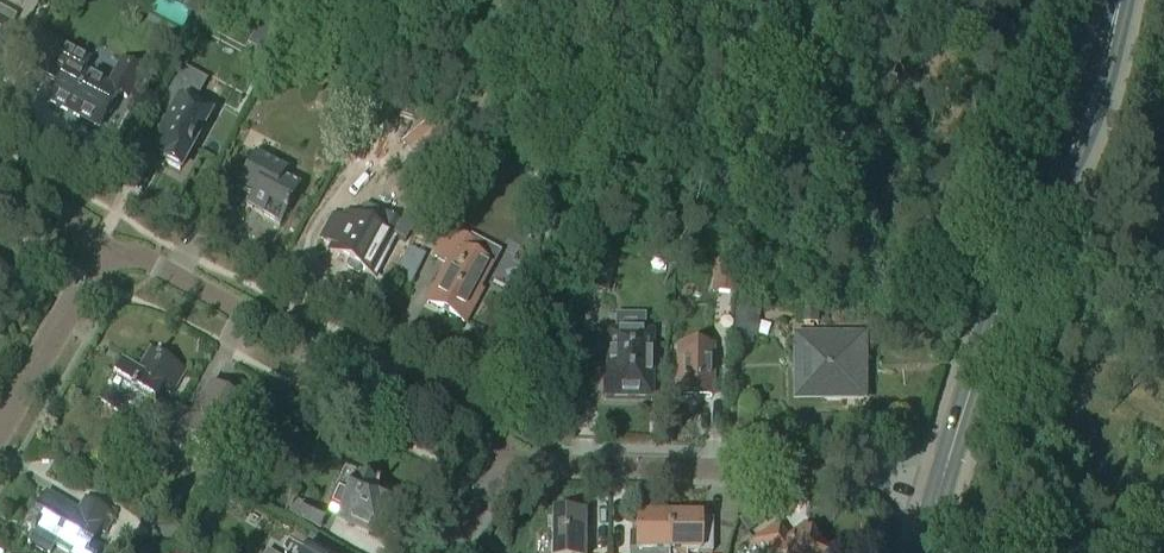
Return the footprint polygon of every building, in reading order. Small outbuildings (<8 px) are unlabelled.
[(63,0),(46,0),(44,3),(58,10),(63,0)] [(0,12),(0,44),(13,19),(0,12)] [(87,61),(62,48),(36,35),(22,63),(60,83),(50,104),(98,129),(117,94),(126,98),(140,71),(121,61),(107,88),(80,74),(87,61)] [(287,63),(294,51),(282,43),(275,55),(287,63)] [(157,155),(165,159),(164,162),(179,170),(196,139),(200,141),(212,118),(208,116),(208,114),(192,106),(199,93),(171,78),(157,104),(170,111),(153,143),(161,147),(157,155)] [(420,153),(448,128),(431,118),(408,139),(420,153)] [(279,226),(300,188),(284,179),(287,172),(256,155),(238,189),(252,197),(246,208),(279,226)] [(394,243),(346,216),(343,222),(333,216),(321,239),(333,245),(330,252),(348,262),(346,267),(358,274),(361,270),(374,277),(394,243)] [(448,264),(426,304),(463,324),(477,298),(474,296),(490,266),(494,268),(502,254),(472,238),(470,242),(449,230),(434,257),(448,264)] [(605,293),(615,256),(596,251),(587,288),(605,293)] [(734,296),(738,256),(716,254),(712,294),(734,296)] [(0,272),(0,294),(9,277),(0,272)] [(751,345),(755,313),(737,312),(734,343),(751,345)] [(649,397),(650,334),(609,334),(609,372),(606,372),(606,373),(603,376),(603,380),(606,382),(606,387),(603,390),(603,394),(606,394),(606,396),(649,397)] [(846,341),(846,336),(814,336),(814,340),(797,340),(796,361),(799,361),(799,379),(802,379),(801,397),(823,397),(823,402),(844,402),(845,392),(864,392),(864,361),(869,361),(869,341),(846,341)] [(712,398),(713,348),(679,347),(678,397),(712,398)] [(169,393),(183,370),(151,352),(138,374),(123,365),(103,398),(123,409),(125,405),(145,417),(162,389),(169,393)] [(214,454),(243,405),(210,386),(192,416),(181,410),(163,439),(181,450),(188,438),(214,454)] [(284,466),(293,465),(297,457),(291,449),(282,450),(278,459),(284,466)] [(387,520),(388,518),(398,518),(403,507),(396,499),(397,497),(374,486),(376,482),(344,467),(334,489),(338,490),(331,505),(340,510),(337,516),(376,534),(383,519),(387,520)] [(27,545),(41,552),(52,552),(56,547),(66,552),(99,552),(102,549),(91,543),(99,531),(103,534),(113,516),(85,500),(78,513),(46,494),(27,526),(35,531),(27,545)] [(320,531),(327,516),(288,498),(281,513),(320,531)] [(584,515),(552,515),(552,552),(584,552),(584,515)] [(669,515),(651,515),(651,517),(636,517),(636,552),(669,552),(669,515)] [(669,552),(713,552),(713,521),(701,521),(701,518),(686,518),(686,516),(669,515),(669,552)] [(775,525),(753,541),(761,552),(823,552),(804,528),(786,541),(775,525)]
